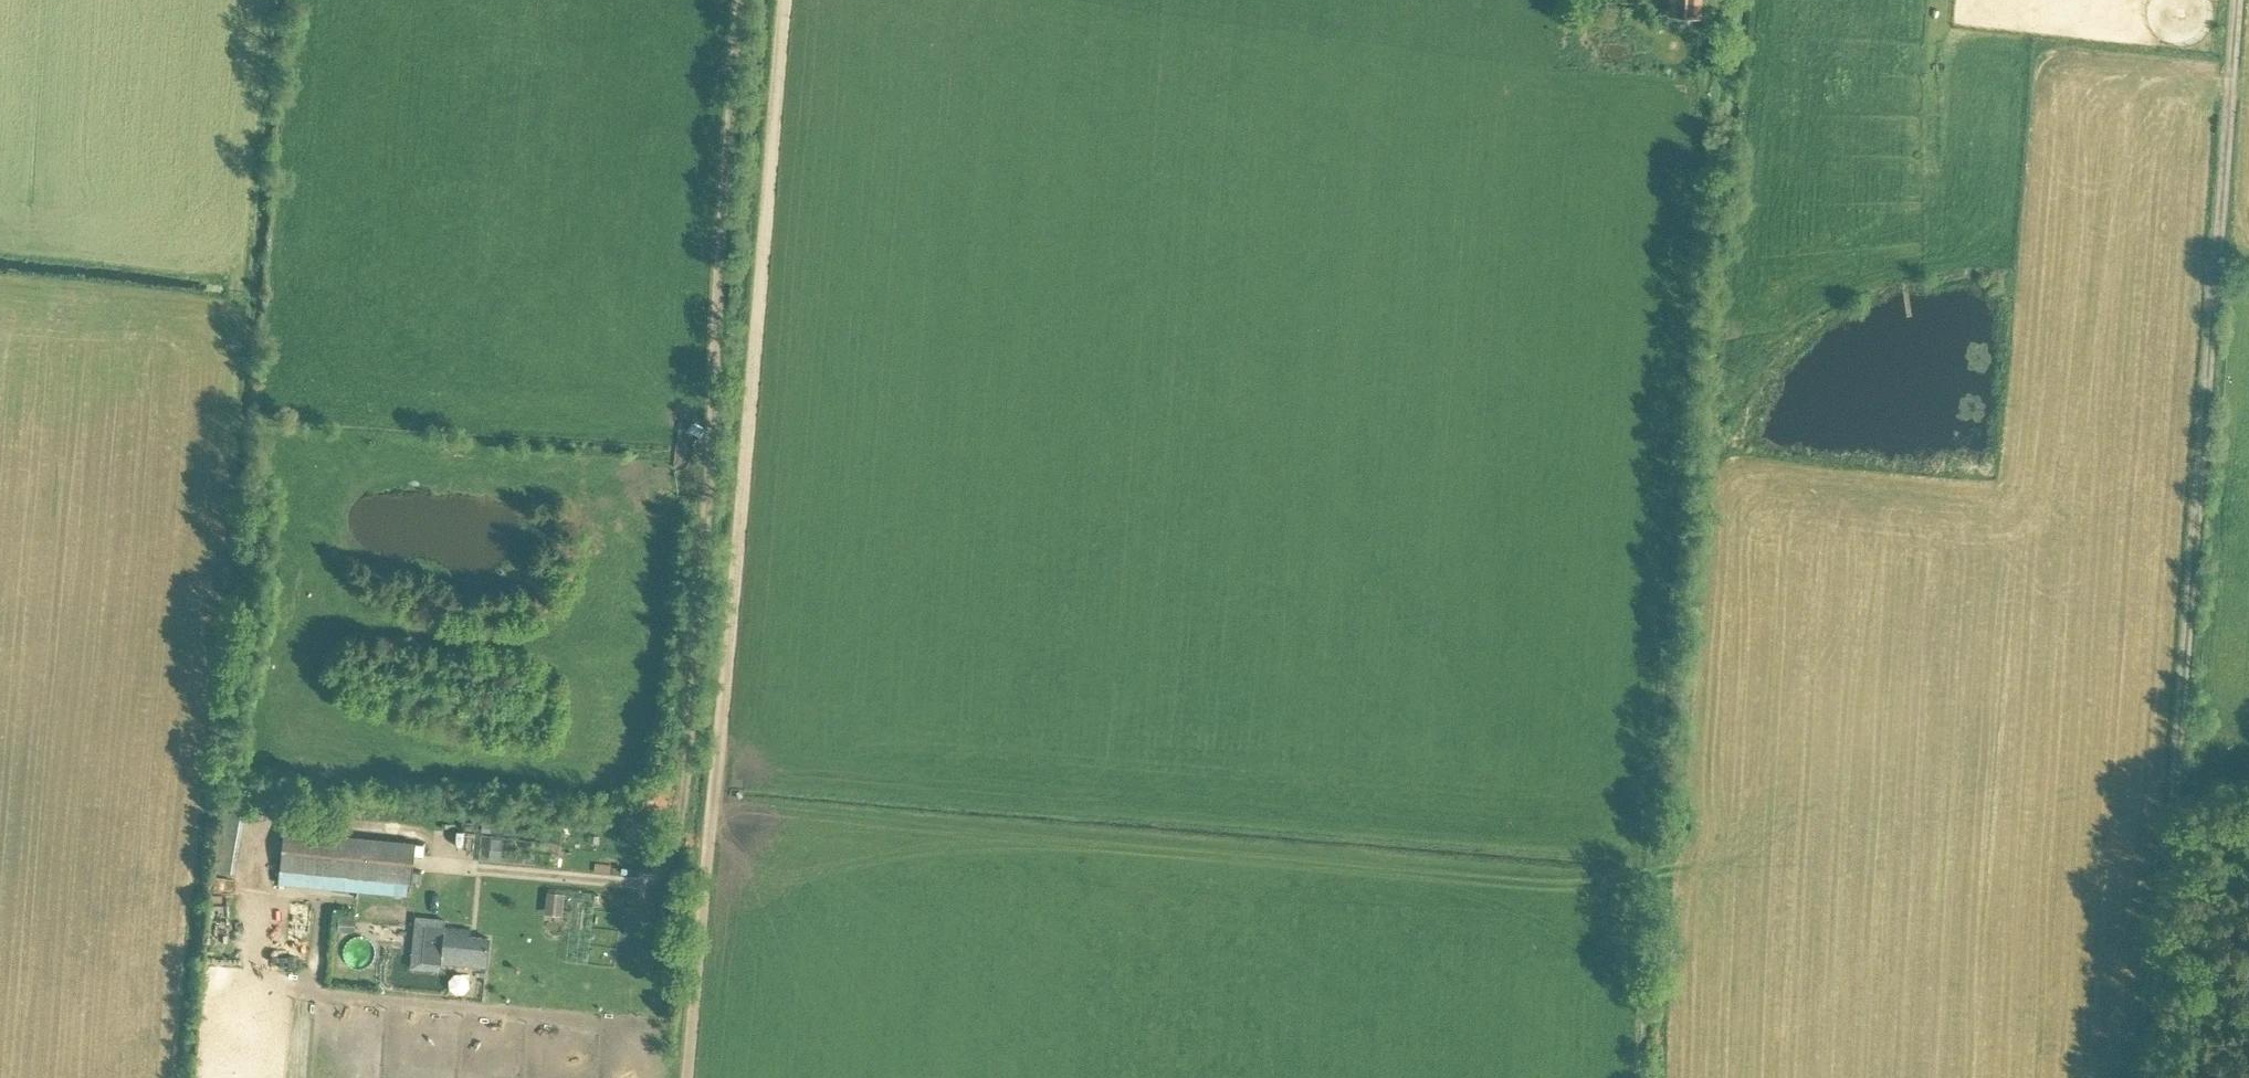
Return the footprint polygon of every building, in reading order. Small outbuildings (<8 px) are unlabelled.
[(1669,16),(1701,18),(1702,0),(1669,0),(1669,16)] [(482,821),(482,831),(492,832),(492,822),(482,821)] [(285,829),(281,868),(279,885),(407,897),(408,881),(423,882),(423,873),(412,872),(414,856),(425,856),(425,846),(415,845),(415,843),(285,829)] [(489,859),(501,860),(503,838),(491,838),(489,859)] [(564,915),(566,893),(548,891),(545,913),(564,915)] [(468,929),(445,927),(446,919),(416,916),(411,968),(441,971),(442,963),(486,966),(489,938),(467,936),(468,929)]
